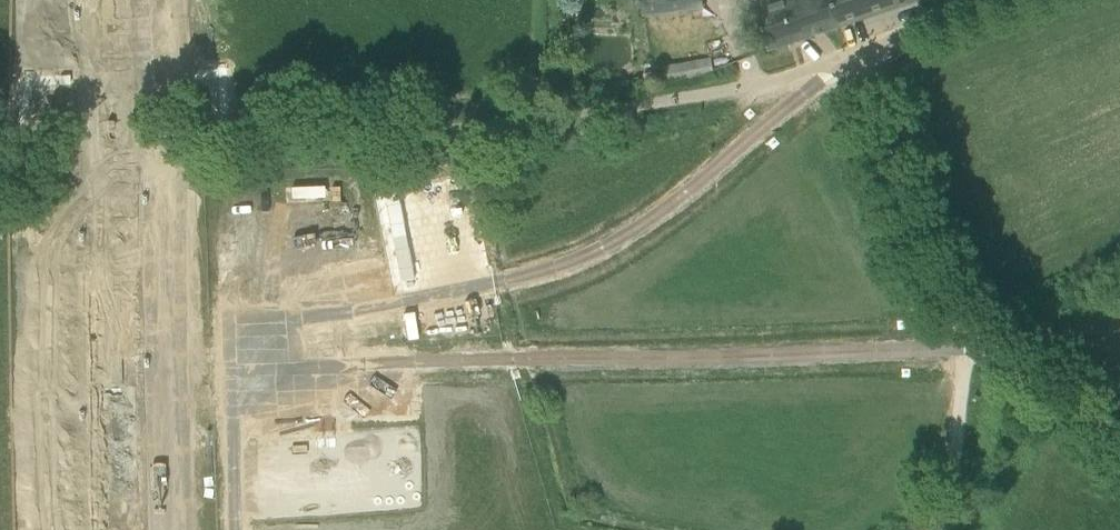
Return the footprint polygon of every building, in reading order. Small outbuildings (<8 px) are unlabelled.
[(642,17),(703,9),(702,0),(640,0),(642,17)] [(755,9),(769,50),(769,51),(838,27),(829,0),(776,0),(777,2),(755,9)] [(838,27),(919,0),(829,0),(838,27)] [(710,58),(657,68),(652,69),(655,86),(660,85),(713,75),(710,58)]
